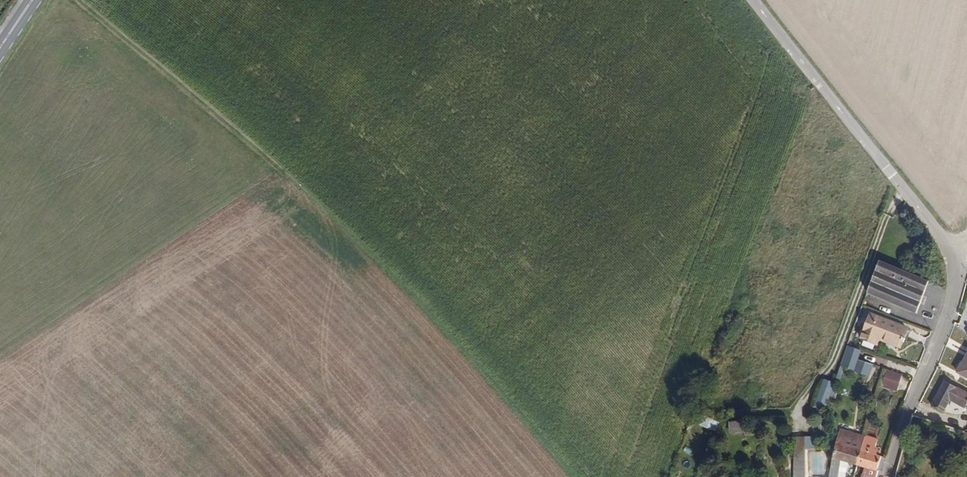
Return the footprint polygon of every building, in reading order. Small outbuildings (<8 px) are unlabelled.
[(938,279),(884,256),(882,261),(936,283),(938,279)] [(871,289),(925,311),(936,283),(882,261),(871,289)] [(909,332),(911,325),(873,311),(864,334),(868,336),(866,342),(877,346),(882,333),(905,341),(907,337),(909,337),(911,332),(909,332)] [(857,367),(863,348),(851,343),(844,362),(857,367)] [(955,367),(966,373),(966,346),(955,367)] [(898,388),(903,373),(889,369),(884,383),(898,388)] [(825,410),(834,383),(823,379),(813,406),(825,410)] [(943,380),(931,401),(943,407),(949,397),(966,406),(966,392),(943,380)] [(716,431),(719,422),(702,417),(700,426),(716,431)] [(728,434),(737,434),(738,422),(728,421),(728,434)] [(849,429),(842,427),(839,434),(848,437),(850,444),(862,448),(865,438),(848,432),(849,429)] [(849,429),(848,432),(865,438),(866,435),(849,429)] [(866,435),(865,438),(862,448),(877,453),(878,448),(877,448),(876,446),(879,437),(867,433),(866,435)] [(839,434),(831,476),(833,476),(840,476),(844,459),(857,464),(862,448),(850,444),(848,437),(839,434)] [(808,438),(796,438),(796,460),(795,476),(807,476),(808,438)] [(877,453),(862,448),(857,464),(876,471),(882,454),(877,453)] [(824,453),(812,453),(811,476),(822,476),(824,453)]
